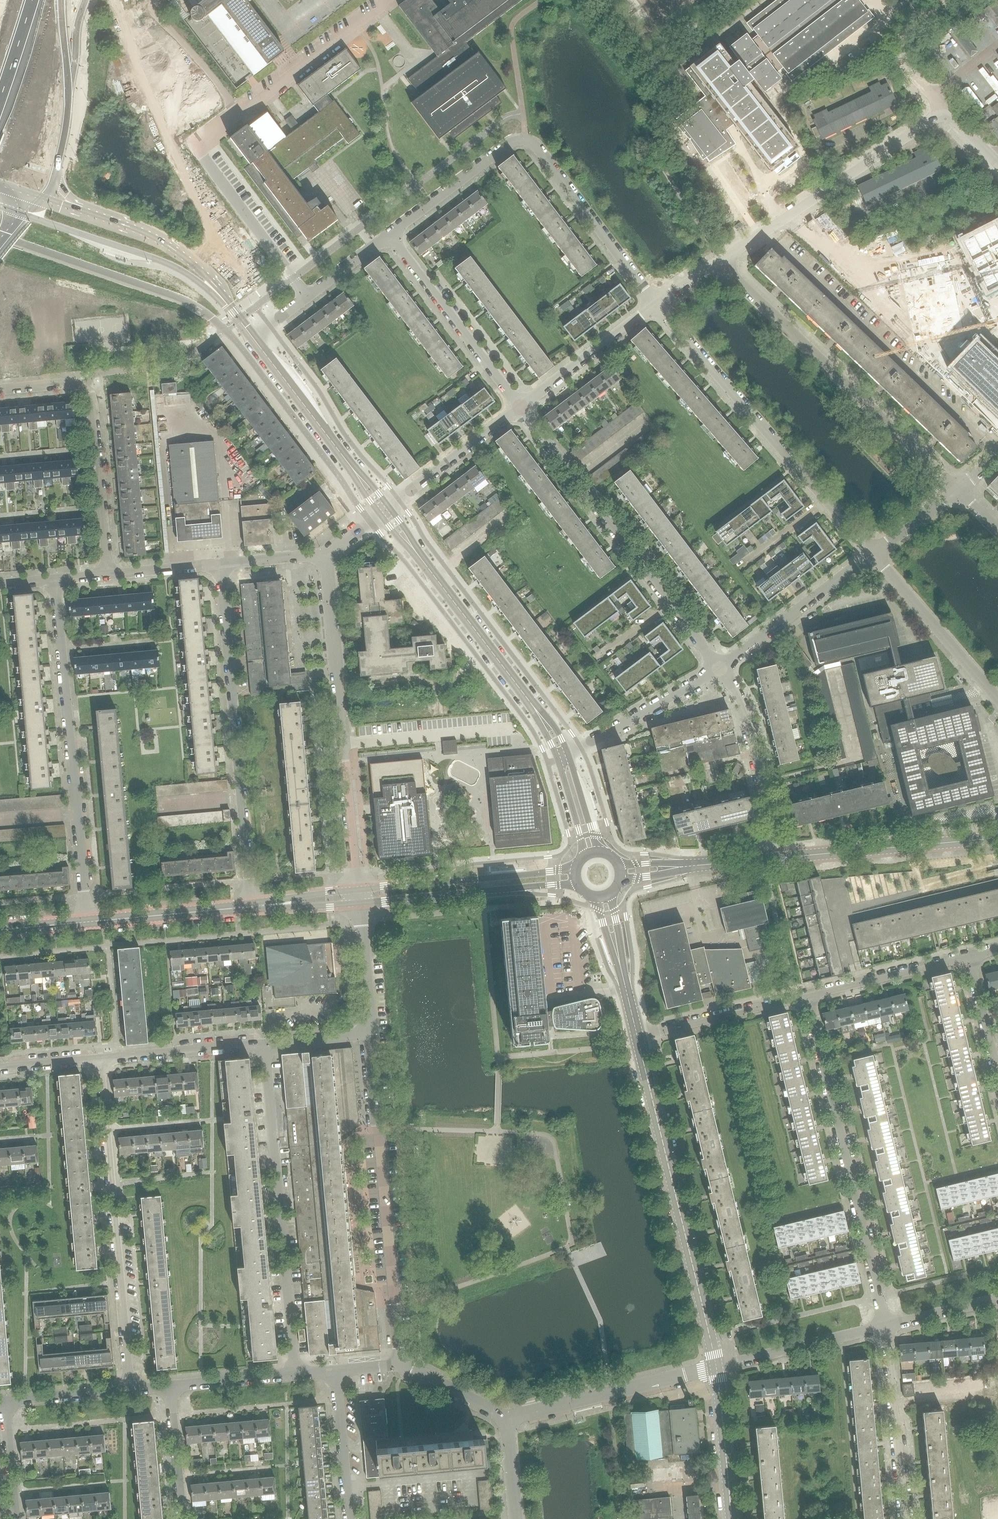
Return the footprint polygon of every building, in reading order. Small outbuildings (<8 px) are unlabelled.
[(285,51),(246,0),(199,0),(201,3),(193,9),(192,10),(191,11),(191,12),(191,13),(191,14),(191,15),(191,16),(191,17),(191,18),(192,19),(193,20),(194,21),(195,21),(196,21),(197,22),(198,22),(199,21),(200,21),(201,21),(202,20),(207,16),(249,71),(252,69),(256,74),(285,51)] [(443,133),(489,99),(493,105),(507,97),(466,42),(522,0),(447,0),(450,4),(440,12),(432,0),(406,0),(399,6),(437,57),(448,48),(463,68),(417,104),(426,115),(428,113),(443,133)] [(675,119),(680,125),(680,126),(678,128),(689,140),(698,154),(701,152),(706,158),(709,162),(735,145),(722,123),(731,116),(771,168),(781,160),(798,147),(783,127),(784,127),(774,115),(769,119),(745,87),(752,81),(750,78),(751,77),(763,93),(781,80),(776,73),(783,68),(793,81),(872,19),(858,0),(776,0),(748,22),(758,35),(750,40),(745,34),(729,47),(741,63),(740,64),(738,61),(730,67),(715,48),(693,66),(692,65),(685,71),(696,85),(705,96),(675,119)] [(979,48),(997,34),(997,30),(993,24),(972,40),(979,48)] [(362,69),(346,48),(298,85),(314,106),(314,105),(320,112),(301,127),(292,115),(286,120),(294,130),(286,136),(268,113),(250,127),(248,125),(231,138),(251,164),(245,169),(298,240),(304,236),(308,242),(338,220),(328,205),(320,211),(317,207),(320,203),(316,198),(303,203),(288,183),(299,175),(309,167),(307,165),(344,137),(349,143),(360,134),(334,100),(329,104),(324,98),(362,69)] [(986,90),(992,86),(978,64),(972,68),(986,90)] [(880,105),(893,98),(887,84),(871,91),(872,92),(814,120),(822,138),(882,109),(880,105)] [(973,100),(989,124),(997,119),(997,117),(992,108),(995,106),(986,92),(973,100)] [(866,204),(927,175),(925,171),(939,165),(932,150),(916,158),(917,159),(858,187),(866,204)] [(497,167),(518,195),(534,183),(513,155),(497,167)] [(518,195),(539,222),(554,210),(534,183),(518,195)] [(477,191),(466,200),(476,213),(487,204),(477,191)] [(465,221),(476,213),(466,200),(455,208),(465,221)] [(454,230),(465,221),(455,208),(444,216),(454,230)] [(539,222),(560,249),(575,238),(554,210),(539,222)] [(443,238),(454,230),(444,216),(433,225),(443,238)] [(842,217),(824,258),(880,283),(888,266),(911,268),(923,266),(921,256),(893,253),(898,243),(842,217)] [(432,247),(443,238),(433,225),(422,233),(432,247)] [(900,271),(915,343),(917,352),(992,424),(997,418),(997,234),(994,226),(964,242),(949,250),(953,259),(950,260),(948,261),(900,271)] [(420,255),(432,247),(422,233),(410,242),(420,255)] [(560,249),(580,277),(596,265),(575,238),(560,249)] [(767,253),(754,267),(806,316),(822,298),(771,249),(767,253)] [(364,269),(384,297),(400,285),(379,257),(364,269)] [(470,257),(455,268),(464,280),(476,296),(491,285),(470,257)] [(619,285),(608,293),(619,307),(630,298),(620,284),(619,285)] [(384,297),(405,324),(421,312),(400,285),(384,297)] [(511,312),(491,285),(476,296),(496,323),(511,312)] [(343,293),(332,302),(342,314),(353,306),(343,293)] [(608,293),(597,301),(608,316),(619,307),(608,293)] [(822,298),(806,316),(857,365),(874,347),(822,298)] [(597,301),(586,310),(597,324),(608,316),(597,301)] [(331,323),(342,314),(332,302),(321,310),(331,323)] [(320,331),(331,323),(321,310),(310,318),(320,331)] [(597,324),(586,310),(575,319),(585,333),(597,324)] [(405,324),(426,352),(442,340),(421,312),(405,324)] [(517,351),(532,340),(511,312),(496,323),(517,351)] [(309,340),(320,331),(310,318),(299,327),(309,340)] [(564,327),(563,327),(574,341),(585,333),(575,319),(564,327)] [(297,348),(309,340),(299,327),(287,335),(297,348)] [(630,341),(652,367),(666,355),(644,329),(630,341)] [(426,352),(447,379),(463,367),(442,340),(426,352)] [(553,367),(532,340),(517,351),(538,379),(553,367)] [(874,347),(857,365),(909,414),(925,397),(874,347)] [(203,362),(222,387),(241,372),(222,348),(203,362)] [(666,355),(652,367),(675,393),(689,381),(666,355)] [(336,359),(321,370),(342,398),(357,386),(336,359)] [(610,366),(598,375),(608,388),(620,379),(610,366)] [(222,387),(241,411),(260,397),(241,372),(222,387)] [(597,396),(608,388),(598,375),(587,383),(597,396)] [(675,393),(697,419),(712,407),(689,381),(675,393)] [(176,383),(162,384),(163,394),(177,393),(176,383)] [(586,405),(597,396),(587,383),(576,392),(586,405)] [(378,414),(357,386),(342,398),(363,425),(378,414)] [(483,411),(495,402),(484,388),(483,388),(473,396),(483,411)] [(575,413),(586,405),(576,392),(565,400),(575,413)] [(111,394),(114,427),(134,425),(131,393),(111,394)] [(167,552),(152,395),(149,395),(164,552),(167,552)] [(461,405),(472,419),(483,411),(473,396),(461,405)] [(279,421),(260,397),(241,411),(259,436),(279,421)] [(925,397),(909,414),(960,463),(976,446),(925,397)] [(564,422),(575,413),(565,400),(554,409),(564,422)] [(75,418),(74,402),(59,403),(62,426),(66,425),(65,419),(75,418)] [(639,415),(643,412),(636,402),(631,406),(639,415)] [(62,426),(59,403),(46,404),(47,420),(56,420),(57,426),(62,426)] [(37,421),(47,420),(46,404),(32,406),(34,428),(38,427),(37,421)] [(450,413),(461,428),(472,419),(461,405),(450,413)] [(34,428),(32,406),(18,407),(19,423),(29,422),(29,428),(34,428)] [(639,415),(631,406),(627,409),(634,419),(639,415)] [(10,424),(19,423),(18,407),(4,408),(6,430),(10,430),(10,424)] [(697,419),(720,445),(734,433),(712,407),(697,419)] [(552,430),(564,422),(554,409),(543,417),(552,430)] [(634,419),(627,409),(622,413),(629,423),(634,419)] [(439,422),(449,436),(461,428),(450,413),(439,422)] [(629,423),(622,413),(617,417),(624,426),(629,423)] [(383,453),(399,441),(378,414),(363,425),(383,453)] [(624,426),(617,417),(613,420),(612,420),(620,430),(624,426)] [(605,419),(600,423),(603,427),(608,424),(608,423),(605,419)] [(620,430),(612,420),(608,423),(608,424),(615,433),(620,430)] [(259,436),(278,461),(297,446),(279,421),(259,436)] [(428,430),(427,430),(438,445),(449,436),(439,422),(428,430)] [(615,433),(608,424),(603,427),(610,437),(615,433)] [(137,458),(134,425),(114,427),(117,459),(137,458)] [(610,437),(603,427),(598,431),(605,441),(610,437)] [(656,440),(661,436),(654,427),(649,430),(656,440)] [(656,440),(649,430),(645,434),(652,443),(656,440)] [(502,454),(514,470),(530,458),(509,431),(493,443),(502,454)] [(605,441),(598,431),(593,435),(601,444),(605,441)] [(734,433),(720,445),(743,471),(757,459),(734,433)] [(652,443),(645,434),(640,438),(647,447),(652,443)] [(601,444),(593,435),(589,438),(596,448),(601,444)] [(596,448),(589,438),(587,439),(584,442),(591,451),(596,448)] [(647,447),(640,438),(635,441),(642,450),(647,447)] [(214,441),(169,445),(178,542),(223,538),(214,441)] [(419,469),(399,441),(383,453),(404,481),(419,469)] [(642,450),(635,441),(630,445),(637,454),(642,450)] [(591,451),(584,442),(579,445),(586,455),(591,451)] [(586,455),(579,445),(574,449),(581,459),(586,455)] [(637,454),(630,445),(626,448),(633,458),(637,454)] [(316,471),(297,446),(278,461),(297,486),(316,471)] [(633,458),(626,448),(621,452),(628,461),(633,458)] [(574,449),(570,453),(577,462),(581,459),(574,449)] [(628,461),(621,452),(616,455),(623,465),(628,461)] [(623,465),(616,455),(611,459),(618,468),(623,465)] [(117,459),(120,492),(140,490),(137,458),(117,459)] [(514,470),(536,498),(551,485),(530,458),(514,470)] [(618,468),(611,459),(607,462),(614,472),(618,468)] [(81,476),(79,460),(65,461),(67,484),(71,484),(71,477),(81,476)] [(62,485),(67,484),(65,461),(51,462),(52,478),(62,477),(62,485)] [(43,479),(52,478),(51,462),(37,463),(39,487),(44,486),(43,479)] [(614,472),(607,462),(602,466),(609,475),(614,472)] [(37,463),(23,465),(24,481),(34,480),(34,487),(39,487),(37,463)] [(15,482),(24,481),(23,465),(9,466),(11,489),(16,489),(15,482)] [(0,467),(0,483),(6,483),(7,489),(11,489),(9,466),(0,467)] [(475,466),(464,475),(474,488),(485,479),(475,466)] [(609,475),(602,466),(597,469),(604,479),(609,475)] [(604,479),(597,469),(592,473),(599,482),(604,479)] [(613,483),(633,509),(649,497),(629,471),(613,483)] [(592,473),(588,477),(595,486),(599,482),(592,473)] [(463,496),(474,488),(464,475),(453,483),(463,496)] [(988,488),(997,497),(997,478),(988,488)] [(763,496),(767,502),(770,500),(779,494),(784,501),(793,494),(783,480),(762,496),(763,496)] [(452,505),(463,496),(453,483),(442,492),(452,505)] [(262,485),(257,489),(269,502),(273,498),(262,485)] [(536,498),(557,525),(572,513),(551,485),(536,498)] [(143,522),(140,490),(120,492),(123,524),(143,522)] [(278,491),(273,495),(276,499),(281,495),(278,491)] [(304,537),(336,513),(327,501),(330,499),(326,494),(323,496),(319,491),(288,515),(304,537)] [(441,513),(452,505),(442,492),(431,500),(441,513)] [(781,514),(785,520),(785,521),(804,507),(793,494),(784,501),(789,507),(781,514)] [(504,511),(508,507),(501,497),(496,501),(504,511)] [(668,522),(649,497),(633,509),(653,534),(668,522)] [(760,520),(771,512),(761,498),(760,497),(749,506),(760,520)] [(419,509),(429,522),(441,513),(431,500),(419,509)] [(504,511),(496,501),(491,505),(499,515),(504,511)] [(272,522),(278,521),(276,503),(241,506),(245,546),(274,544),(272,522)] [(499,515),(491,505),(488,507),(486,508),(494,518),(499,515)] [(748,529),(760,520),(749,506),(738,515),(748,529)] [(494,518),(486,508),(482,512),(489,522),(494,518)] [(489,522),(482,512),(477,516),(485,525),(489,522)] [(557,525),(578,552),(593,540),(572,513),(557,525)] [(726,523),(737,537),(748,529),(738,515),(726,523)] [(485,525),(477,516),(472,519),(480,529),(485,525)] [(86,534),(85,518),(70,520),(72,543),(77,543),(76,535),(86,534)] [(480,529),(472,519),(468,523),(475,533),(480,529)] [(72,543),(70,520),(56,521),(58,537),(67,536),(68,544),(72,543)] [(460,520),(455,524),(458,529),(463,525),(460,520)] [(48,538),(58,537),(56,521),(42,522),(44,545),(49,545),(48,538)] [(42,522),(28,524),(30,540),(39,539),(40,546),(44,545),(42,522)] [(126,557),(146,555),(143,522),(123,524),(126,557)] [(653,534),(672,560),(688,548),(668,522),(653,534)] [(475,533),(468,523),(463,526),(470,536),(475,533)] [(715,532),(726,546),(726,545),(737,537),(726,523),(715,532)] [(798,537),(802,543),(811,536),(816,543),(826,536),(815,523),(797,536),(798,537)] [(20,540),(30,540),(28,524),(14,525),(16,548),(21,547),(20,540)] [(14,525),(0,526),(2,542),(11,541),(12,548),(16,548),(14,525)] [(470,536),(463,526),(458,530),(466,540),(470,536)] [(466,540),(458,530),(453,534),(461,543),(466,540)] [(461,543),(453,534),(449,537),(456,547),(461,543)] [(836,550),(826,536),(816,543),(822,550),(813,557),(810,559),(815,565),(836,550)] [(449,537),(444,541),(451,551),(456,547),(449,537)] [(593,540),(578,552),(599,579),(614,567),(593,540)] [(672,560),(692,586),(708,574),(688,548),(672,560)] [(813,566),(808,561),(802,553),(791,561),(802,575),(813,567),(813,566)] [(467,569),(487,594),(503,582),(483,556),(467,569)] [(791,561),(780,570),(790,584),(802,575),(791,561)] [(436,635),(411,637),(412,647),(390,649),(388,625),(404,623),(402,599),(385,601),(382,566),(358,568),(361,603),(353,604),(355,628),(363,627),(365,651),(358,652),(360,677),(408,672),(407,663),(429,660),(429,670),(447,669),(445,644),(436,645),(436,635)] [(790,584),(780,570),(768,578),(779,593),(790,584)] [(692,586),(712,612),(727,600),(708,574),(692,586)] [(768,578),(762,583),(758,587),(757,586),(757,587),(768,601),(779,593),(768,578)] [(609,596),(614,602),(617,600),(618,599),(626,594),(631,601),(640,593),(630,580),(609,596)] [(247,644),(286,640),(280,581),(262,583),(262,581),(257,581),(257,584),(242,585),(247,644)] [(487,594),(506,620),(523,608),(503,582),(487,594)] [(153,593),(138,594),(140,610),(154,609),(153,593)] [(627,614),(632,620),(632,621),(650,607),(640,593),(631,601),(636,607),(627,614)] [(16,628),(36,626),(33,594),(13,596),(16,628)] [(125,596),(126,611),(140,610),(138,594),(125,596)] [(532,594),(526,598),(530,603),(535,599),(532,594)] [(111,597),(112,613),(126,611),(125,596),(111,597)] [(111,597),(97,598),(98,614),(112,613),(111,597)] [(618,612),(612,604),(607,597),(596,606),(607,620),(618,612)] [(85,615),(98,614),(97,598),(83,599),(85,615)] [(70,617),(85,615),(83,599),(69,601),(70,617)] [(731,638),(747,626),(727,600),(712,612),(731,638)] [(911,816),(939,809),(940,811),(947,810),(947,807),(957,804),(958,807),(965,805),(965,803),(975,800),(976,803),(984,801),(983,798),(993,796),(977,732),(980,731),(976,714),(973,715),(971,705),(935,714),(929,693),(944,690),(935,656),(900,665),(890,624),(891,624),(886,605),(821,621),(824,631),(812,633),(819,663),(889,646),(894,666),(861,674),(870,708),(874,707),(883,743),(890,741),(892,741),(901,777),(911,816)] [(595,629),(607,620),(596,606),(585,614),(595,629)] [(526,646),(542,634),(523,608),(506,620),(526,646)] [(205,643),(202,611),(182,613),(185,645),(205,643)] [(573,623),(584,637),(595,629),(585,614),(573,623)] [(658,636),(663,643),(673,636),(662,623),(644,636),(649,643),(658,636)] [(39,659),(36,626),(16,628),(19,661),(39,659)] [(526,646),(546,672),(562,660),(542,634),(526,646)] [(668,650),(664,653),(660,657),(657,659),(662,665),(683,650),(673,636),(663,643),(668,650)] [(289,676),(286,640),(247,644),(252,696),(306,691),(305,675),(289,676)] [(208,676),(205,643),(185,645),(188,678),(208,676)] [(160,667),(158,651),(144,652),(145,668),(160,667)] [(145,668),(144,652),(130,653),(132,669),(145,668)] [(118,671),(132,669),(130,653),(116,654),(118,671)] [(660,667),(660,666),(659,666),(655,661),(649,653),(638,661),(648,675),(660,667)] [(102,656),(104,672),(118,671),(116,654),(102,656)] [(90,673),(104,672),(102,656),(89,657),(90,673)] [(76,675),(90,673),(89,657),(74,658),(76,675)] [(42,691),(39,659),(19,661),(22,693),(42,691)] [(610,664),(607,659),(603,663),(600,665),(603,669),(610,664)] [(546,672),(565,698),(582,685),(562,660),(546,672)] [(637,684),(648,675),(638,661),(626,670),(637,684)] [(755,669),(763,701),(782,696),(775,665),(755,669)] [(626,670),(615,678),(626,693),(637,684),(626,670)] [(813,679),(814,684),(826,681),(824,671),(813,679)] [(191,710),(211,708),(208,676),(188,678),(191,710)] [(816,689),(828,686),(826,681),(814,684),(816,689)] [(565,698),(585,724),(601,711),(582,685),(565,698)] [(816,689),(817,694),(829,691),(828,686),(816,689)] [(45,723),(42,691),(22,693),(25,725),(45,723)] [(818,699),(830,697),(829,691),(817,694),(818,699)] [(763,701),(771,733),(790,728),(782,696),(763,701)] [(818,699),(819,705),(831,702),(830,697),(818,699)] [(303,735),(300,702),(279,704),(282,737),(303,735)] [(821,710),(833,707),(831,702),(819,705),(821,710)] [(821,710),(822,715),(834,712),(833,707),(821,710)] [(214,741),(211,708),(191,710),(194,742),(214,741)] [(96,711),(99,747),(119,745),(118,727),(121,727),(121,725),(117,725),(116,709),(96,711)] [(725,747),(737,744),(728,710),(650,729),(662,773),(727,757),(725,747)] [(823,720),(835,717),(834,712),(822,715),(823,720)] [(823,720),(824,725),(836,722),(835,717),(823,720)] [(826,731),(838,728),(836,722),(824,725),(826,731)] [(49,756),(45,723),(25,725),(28,758),(49,756)] [(771,733),(778,764),(798,760),(790,728),(771,733)] [(826,731),(827,736),(839,733),(838,728),(826,731)] [(828,741),(840,738),(839,733),(827,736),(828,741)] [(306,769),(303,735),(282,737),(286,771),(306,769)] [(828,741),(829,746),(841,743),(840,738),(828,741)] [(456,740),(442,741),(443,755),(457,754),(456,740)] [(214,741),(194,742),(197,775),(217,773),(214,741)] [(831,751),(843,748),(841,743),(829,746),(831,751)] [(622,744),(601,750),(609,781),(630,776),(622,744)] [(727,757),(739,754),(737,744),(725,747),(727,757)] [(103,782),(123,780),(121,761),(124,761),(124,758),(121,758),(119,745),(99,747),(103,782)] [(831,751),(832,756),(844,754),(843,748),(831,751)] [(845,759),(844,754),(832,756),(833,762),(845,759)] [(52,788),(49,756),(28,758),(32,790),(52,788)] [(546,796),(533,757),(510,759),(510,757),(487,759),(495,845),(496,848),(550,843),(546,796)] [(431,855),(422,759),(370,764),(378,859),(431,855)] [(286,771),(289,805),(309,803),(306,769),(286,771)] [(630,776),(609,781),(616,812),(638,807),(630,776)] [(103,782),(106,818),(126,816),(124,795),(127,794),(127,792),(124,792),(123,780),(103,782)] [(887,803),(882,782),(851,790),(856,811),(887,803)] [(851,790),(820,797),(825,818),(856,811),(851,790)] [(738,797),(710,804),(715,827),(755,818),(750,797),(739,799),(738,797)] [(825,818),(820,797),(789,805),(794,826),(825,818)] [(312,837),(309,803),(289,805),(292,838),(312,837)] [(677,837),(715,827),(710,804),(682,811),(683,813),(672,816),(677,837)] [(638,807),(616,812),(624,843),(645,838),(638,807)] [(109,854),(129,852),(127,828),(131,828),(130,826),(127,826),(126,816),(106,818),(109,854)] [(292,838),(295,873),(316,871),(312,837),(292,838)] [(163,877),(235,870),(233,851),(161,858),(163,877)] [(109,854),(113,890),(133,888),(131,866),(134,866),(134,864),(130,864),(129,852),(109,854)] [(70,885),(68,867),(0,872),(0,891),(70,885)] [(817,968),(820,979),(862,969),(858,950),(869,948),(879,945),(890,943),(901,940),(912,937),(923,935),(934,932),(944,930),(955,927),(966,924),(977,922),(988,919),(997,917),(997,869),(994,870),(996,879),(853,914),(844,878),(820,881),(819,876),(796,882),(799,893),(801,903),(804,914),(806,925),(809,936),(812,947),(814,958),(817,968)] [(895,873),(849,875),(849,886),(858,886),(858,890),(857,890),(858,897),(887,896),(886,883),(895,882),(895,873)] [(765,923),(768,923),(762,898),(759,899),(757,890),(736,895),(738,904),(720,908),(726,933),(744,928),(750,952),(771,947),(765,923)] [(536,916),(500,919),(513,1044),(547,1041),(546,1031),(548,1031),(550,1029),(551,1028),(552,1026),(555,1026),(556,1027),(557,1027),(582,1029),(582,1030),(591,1030),(592,1030),(594,1030),(595,1030),(596,1029),(597,1029),(598,1029),(599,1028),(599,1027),(600,1026),(601,1025),(601,1024),(600,1024),(600,1020),(600,1019),(600,1015),(600,1013),(600,1012),(599,1008),(599,1007),(598,1005),(598,1003),(599,1003),(598,1002),(597,1000),(595,999),(594,998),(592,998),(591,998),(589,999),(580,1001),(580,1002),(556,1008),(555,1008),(554,1009),(554,1010),(553,1013),(545,1014),(545,1012),(544,1012),(536,916)] [(745,964),(741,949),(704,950),(704,947),(703,947),(704,950),(691,953),(683,922),(671,925),(671,923),(659,926),(659,928),(647,931),(666,1008),(702,1000),(699,986),(712,983),(715,996),(751,988),(750,984),(760,981),(757,969),(747,971),(745,964)] [(335,977),(327,978),(324,944),(332,943),(332,942),(270,948),(275,999),(337,993),(335,977)] [(255,957),(254,944),(242,945),(244,965),(244,970),(248,970),(247,958),(255,957)] [(230,946),(231,960),(239,959),(240,965),(244,965),(242,945),(230,946)] [(223,960),(231,960),(230,946),(218,947),(220,967),(224,966),(223,960)] [(121,981),(142,979),(139,947),(118,949),(121,981)] [(218,947),(206,948),(207,962),(215,961),(216,967),(220,967),(218,947)] [(206,948),(194,949),(196,969),(200,968),(200,962),(207,962),(206,948)] [(192,969),(196,969),(194,949),(182,950),(184,964),(192,963),(192,969)] [(182,950),(170,951),(172,965),(179,964),(180,970),(184,970),(184,964),(182,950)] [(76,960),(78,980),(91,979),(89,959),(76,960)] [(65,961),(65,975),(73,974),(74,980),(78,980),(76,960),(65,961)] [(52,962),(54,982),(59,982),(58,976),(65,975),(65,961),(52,962)] [(52,962),(41,963),(42,977),(50,976),(50,983),(54,982),(52,962)] [(29,965),(31,984),(35,984),(34,978),(42,977),(41,963),(29,965)] [(29,965),(17,966),(18,979),(26,978),(27,985),(31,984),(29,965)] [(17,966),(5,967),(6,980),(14,980),(15,986),(19,985),(18,979),(17,966)] [(989,991),(997,988),(997,971),(985,974),(989,991)] [(931,977),(939,1011),(957,1006),(949,972),(931,977)] [(197,977),(186,979),(186,986),(198,985),(197,977)] [(124,1013),(145,1011),(142,979),(121,981),(124,1013)] [(890,997),(894,1013),(908,1010),(904,994),(890,997)] [(881,1016),(894,1013),(890,997),(877,1000),(881,1016)] [(261,1019),(260,1006),(252,1007),(251,1000),(247,1001),(247,1007),(249,1021),(261,1019)] [(867,1020),(881,1016),(877,1000),(863,1004),(867,1020)] [(239,1001),(235,1002),(237,1022),(249,1021),(247,1007),(240,1007),(239,1001)] [(225,1023),(237,1022),(235,1002),(231,1002),(232,1008),(224,1009),(225,1023)] [(94,1017),(101,1016),(100,1004),(93,1005),(94,1017)] [(201,1025),(213,1024),(211,1004),(207,1004),(208,1010),(200,1011),(201,1025)] [(216,1004),(211,1004),(213,1024),(225,1023),(224,1009),(216,1010),(216,1004)] [(853,1023),(867,1020),(863,1004),(849,1007),(853,1023)] [(199,1005),(187,1006),(189,1026),(201,1025),(200,1011),(199,1005)] [(177,1027),(189,1026),(187,1006),(183,1006),(184,1013),(176,1013),(177,1027)] [(947,1044),(965,1040),(957,1006),(939,1011),(947,1044)] [(840,1026),(853,1023),(849,1007),(836,1010),(840,1026)] [(840,1026),(836,1010),(822,1014),(826,1030),(840,1026)] [(148,1043),(148,1042),(145,1011),(124,1013),(127,1045),(148,1043)] [(776,1050),(795,1045),(787,1012),(768,1016),(776,1050)] [(82,1016),(82,1022),(83,1036),(96,1035),(94,1021),(86,1022),(86,1016),(82,1016)] [(66,1023),(58,1024),(60,1038),(72,1037),(70,1017),(66,1018),(66,1023)] [(74,1017),(70,1017),(72,1037),(83,1036),(82,1022),(75,1023),(74,1017)] [(46,1019),(42,1020),(42,1026),(35,1026),(36,1040),(48,1039),(46,1019)] [(60,1038),(58,1024),(51,1025),(50,1019),(46,1019),(48,1039),(60,1038)] [(24,1041),(22,1021),(19,1022),(19,1028),(11,1028),(12,1042),(24,1041)] [(23,1021),(22,1021),(24,1041),(36,1040),(35,1026),(27,1027),(26,1021),(23,1021)] [(683,1074),(702,1069),(694,1034),(675,1039),(683,1074)] [(947,1044),(955,1078),(974,1073),(965,1040),(947,1044)] [(803,1079),(795,1045),(776,1050),(784,1083),(803,1079)] [(351,1048),(281,1055),(301,1265),(304,1302),(305,1315),(354,1311),(352,1289),(352,1287),(338,1140),(355,1129),(359,1126),(352,1048),(351,1048)] [(860,1091),(879,1086),(872,1055),(852,1060),(860,1091)] [(218,1061),(246,1361),(278,1358),(250,1058),(218,1061)] [(711,1104),(702,1069),(683,1074),(687,1089),(683,1090),(686,1101),(689,1100),(692,1109),(711,1104)] [(197,1072),(183,1074),(184,1090),(199,1089),(197,1072)] [(58,1075),(58,1076),(61,1108),(83,1106),(80,1073),(58,1075)] [(955,1078),(963,1111),(982,1107),(974,1073),(955,1078)] [(170,1091),(184,1090),(183,1074),(169,1075),(170,1091)] [(156,1093),(170,1091),(169,1075),(155,1076),(156,1093)] [(143,1094),(156,1093),(155,1076),(141,1078),(143,1094)] [(129,1095),(143,1094),(141,1078),(127,1079),(129,1095)] [(114,1096),(129,1095),(127,1079),(113,1080),(114,1096)] [(811,1112),(803,1079),(784,1083),(792,1117),(811,1112)] [(860,1091),(867,1123),(887,1118),(879,1086),(860,1091)] [(18,1089),(19,1105),(33,1104),(32,1088),(18,1089)] [(4,1090),(5,1107),(19,1105),(18,1089),(4,1090)] [(692,1109),(700,1144),(719,1140),(711,1104),(692,1109)] [(86,1138),(83,1106),(61,1108),(64,1140),(86,1138)] [(990,1141),(982,1107),(963,1111),(971,1145),(990,1141)] [(792,1117),(800,1150),(819,1146),(811,1112),(792,1117)] [(895,1150),(887,1118),(867,1123),(875,1154),(895,1150)] [(205,1152),(203,1130),(188,1132),(190,1148),(190,1154),(205,1152)] [(174,1133),(176,1149),(190,1148),(188,1132),(174,1133)] [(160,1134),(162,1150),(176,1149),(174,1133),(160,1134)] [(162,1156),(162,1150),(160,1134),(146,1135),(148,1152),(154,1151),(155,1157),(162,1156)] [(132,1137),(134,1153),(148,1152),(146,1135),(132,1137)] [(118,1138),(120,1154),(134,1153),(132,1137),(118,1138)] [(67,1173),(89,1171),(86,1138),(64,1140),(67,1173)] [(728,1175),(719,1140),(700,1144),(703,1157),(699,1158),(700,1161),(702,1169),(706,1168),(708,1179),(728,1175)] [(23,1147),(25,1163),(39,1161),(37,1146),(23,1147)] [(827,1179),(819,1146),(800,1150),(809,1184),(827,1179)] [(11,1164),(25,1163),(23,1147),(9,1148),(11,1164)] [(11,1164),(9,1148),(0,1149),(0,1165),(11,1164)] [(875,1154),(883,1186),(902,1181),(895,1150),(875,1154)] [(206,1166),(204,1157),(197,1157),(198,1167),(206,1166)] [(92,1203),(89,1171),(67,1173),(70,1205),(92,1203)] [(985,1175),(990,1196),(997,1194),(997,1184),(995,1172),(985,1175)] [(711,1191),(708,1192),(710,1203),(714,1202),(717,1214),(736,1210),(728,1175),(708,1179),(711,1191)] [(985,1175),(975,1177),(980,1198),(990,1196),(985,1175)] [(975,1177),(966,1180),(970,1200),(980,1198),(975,1177)] [(966,1180),(956,1182),(960,1203),(970,1200),(966,1180)] [(910,1213),(902,1181),(883,1186),(890,1217),(910,1213)] [(956,1182),(946,1185),(951,1205),(960,1203),(956,1182)] [(946,1185),(935,1187),(940,1208),(951,1205),(946,1185)] [(141,1197),(142,1212),(144,1231),(164,1230),(160,1196),(141,1197)] [(73,1237),(95,1235),(92,1203),(70,1205),(73,1237)] [(745,1245),(736,1210),(717,1214),(725,1250),(745,1245)] [(842,1210),(832,1213),(837,1234),(847,1231),(842,1210)] [(832,1213),(822,1216),(827,1236),(837,1234),(832,1213)] [(890,1217),(898,1249),(917,1244),(910,1213),(890,1217)] [(822,1216),(812,1218),(817,1239),(827,1236),(822,1216)] [(812,1218),(802,1220),(807,1241),(817,1239),(812,1218)] [(802,1220),(792,1223),(797,1244),(807,1241),(802,1220)] [(792,1223),(782,1225),(787,1246),(797,1244),(792,1223)] [(787,1246),(782,1225),(772,1228),(777,1249),(787,1246)] [(988,1230),(993,1251),(997,1250),(997,1229),(997,1228),(988,1230)] [(164,1230),(144,1231),(147,1266),(167,1264),(164,1230)] [(988,1230),(978,1233),(983,1253),(993,1251),(988,1230)] [(978,1233),(968,1235),(973,1256),(983,1253),(978,1233)] [(98,1268),(95,1235),(73,1237),(76,1270),(98,1268)] [(968,1235),(958,1238),(963,1258),(973,1256),(968,1235)] [(958,1238),(948,1240),(953,1261),(963,1258),(958,1238)] [(898,1249),(905,1281),(925,1276),(917,1244),(898,1249)] [(730,1269),(734,1285),(753,1280),(745,1245),(725,1250),(727,1258),(724,1259),(727,1270),(730,1269)] [(854,1263),(844,1265),(849,1286),(859,1283),(854,1263)] [(167,1264),(147,1266),(150,1300),(170,1298),(167,1264)] [(844,1265),(834,1268),(839,1288),(849,1286),(844,1265)] [(834,1268),(824,1270),(829,1291),(839,1288),(834,1268)] [(824,1270),(814,1273),(819,1293),(829,1291),(824,1270)] [(814,1273),(804,1275),(809,1296),(819,1293),(814,1273)] [(804,1275),(794,1277),(799,1298),(809,1296),(804,1275)] [(794,1277),(784,1280),(789,1301),(799,1298),(794,1277)] [(762,1315),(753,1280),(734,1285),(742,1320),(762,1315)] [(375,1293),(352,1289),(354,1311),(305,1315),(307,1328),(309,1355),(329,1354),(330,1354),(330,1353),(336,1353),(337,1353),(339,1353),(379,1349),(379,1350),(380,1349),(379,1343),(375,1293)] [(108,1294),(95,1296),(97,1314),(104,1313),(105,1324),(110,1323),(108,1294)] [(84,1315),(97,1314),(95,1296),(83,1297),(84,1315)] [(83,1297),(70,1298),(72,1316),(84,1315),(83,1297)] [(59,1317),(72,1316),(70,1298),(58,1299),(59,1317)] [(170,1298),(150,1300),(154,1335),(174,1333),(170,1298)] [(58,1299),(45,1300),(47,1318),(59,1317),(58,1299)] [(33,1301),(35,1330),(41,1330),(40,1319),(47,1318),(45,1300),(33,1301)] [(5,1314),(0,1314),(0,1349),(8,1348),(5,1314)] [(174,1333),(154,1335),(157,1369),(177,1368),(174,1333)] [(983,1336),(968,1338),(970,1354),(971,1361),(985,1360),(983,1336)] [(107,1348),(100,1349),(102,1367),(114,1366),(112,1337),(106,1338),(107,1348)] [(968,1338),(955,1339),(956,1355),(970,1354),(968,1338)] [(955,1339),(941,1340),(942,1357),(956,1355),(955,1339)] [(941,1340),(927,1342),(929,1358),(942,1357),(941,1340)] [(927,1342),(913,1343),(915,1359),(929,1358),(927,1342)] [(913,1343),(899,1344),(901,1361),(915,1359),(913,1343)] [(42,1344),(37,1344),(39,1373),(52,1372),(50,1353),(43,1354),(42,1344)] [(8,1348),(0,1349),(0,1384),(11,1383),(8,1348)] [(100,1349),(88,1350),(89,1368),(102,1367),(100,1349)] [(88,1350),(75,1351),(77,1370),(89,1368),(88,1350)] [(75,1351),(62,1352),(64,1371),(77,1370),(75,1351)] [(52,1372),(64,1371),(62,1352),(50,1353),(52,1372)] [(842,1361),(843,1375),(846,1375),(857,1497),(854,1497),(856,1518),(880,1518),(882,1518),(868,1359),(842,1361)] [(902,1375),(903,1382),(916,1381),(915,1373),(902,1375)] [(804,1376),(805,1392),(820,1391),(818,1375),(804,1376)] [(791,1394),(805,1392),(804,1376),(790,1377),(791,1394)] [(790,1377),(776,1379),(777,1395),(791,1394),(790,1377)] [(764,1396),(777,1395),(776,1379),(762,1380),(764,1396)] [(748,1381),(749,1398),(764,1396),(762,1380),(748,1381)] [(912,1383),(903,1384),(904,1396),(914,1395),(914,1394),(912,1383)] [(363,1441),(388,1438),(384,1399),(360,1401),(363,1441)] [(921,1404),(932,1518),(954,1518),(946,1426),(949,1425),(947,1401),(921,1404)] [(764,1404),(755,1405),(756,1416),(765,1416),(764,1404)] [(318,1407),(318,1405),(298,1407),(299,1417),(318,1415),(318,1407)] [(700,1452),(696,1407),(623,1414),(627,1458),(700,1452)] [(319,1425),(318,1415),(299,1417),(300,1427),(319,1425)] [(271,1435),(270,1419),(255,1421),(256,1437),(271,1435)] [(154,1420),(133,1422),(136,1454),(157,1452),(154,1420)] [(257,1442),(256,1437),(255,1421),(241,1422),(243,1438),(253,1437),(254,1442),(257,1442)] [(229,1439),(243,1438),(241,1422),(227,1423),(229,1439)] [(215,1441),(229,1439),(227,1423),(213,1424),(215,1441)] [(215,1441),(213,1424),(199,1426),(201,1442),(215,1441)] [(320,1436),(319,1425),(300,1427),(301,1438),(320,1436)] [(775,1425),(755,1427),(758,1460),(778,1459),(775,1425)] [(201,1448),(201,1442),(199,1426),(185,1427),(187,1443),(198,1442),(199,1449),(201,1448)] [(106,1451),(104,1435),(90,1436),(91,1452),(106,1451)] [(91,1452),(90,1436),(76,1437),(77,1453),(91,1452)] [(321,1446),(320,1436),(301,1438),(302,1448),(321,1446)] [(77,1453),(76,1437),(62,1439),(63,1455),(77,1453)] [(63,1455),(62,1439),(48,1440),(50,1456),(63,1455)] [(379,1472),(414,1469),(450,1466),(486,1463),(484,1439),(448,1443),(412,1446),(377,1449),(377,1448),(364,1449),(367,1478),(379,1476),(379,1472)] [(50,1456),(48,1440),(34,1441),(36,1457),(50,1456)] [(36,1457),(34,1441),(20,1442),(22,1459),(36,1457)] [(321,1446),(302,1448),(303,1458),(322,1456),(321,1446)] [(160,1485),(157,1452),(136,1454),(139,1487),(160,1485)] [(323,1466),(322,1456),(303,1458),(304,1468),(323,1466)] [(202,1459),(190,1460),(191,1467),(203,1466),(202,1459)] [(781,1492),(778,1459),(758,1460),(761,1494),(781,1492)] [(650,1467),(651,1479),(689,1477),(688,1465),(650,1467)] [(324,1477),(323,1466),(304,1468),(305,1478),(324,1477)] [(262,1495),(276,1493),(275,1477),(260,1479),(262,1495)] [(325,1487),(324,1477),(305,1478),(306,1489),(325,1487)] [(248,1496),(262,1495),(260,1479),(246,1480),(248,1496)] [(234,1497),(248,1496),(246,1480),(233,1481),(234,1497)] [(233,1481),(219,1482),(220,1499),(234,1497),(233,1481)] [(206,1500),(220,1499),(219,1482),(205,1484),(206,1500)] [(192,1501),(206,1500),(205,1484),(190,1485),(192,1501)] [(142,1518),(145,1518),(163,1517),(160,1485),(139,1487),(142,1518)] [(306,1489),(307,1499),(326,1497),(325,1487),(306,1489)] [(95,1494),(97,1510),(111,1509),(110,1492),(95,1494)] [(701,1492),(685,1493),(686,1518),(702,1518),(701,1492)] [(781,1492),(761,1494),(763,1518),(784,1518),(781,1492)] [(83,1511),(97,1510),(95,1494),(81,1495),(83,1511)] [(69,1512),(83,1511),(81,1495),(67,1496),(69,1512)] [(55,1514),(69,1512),(67,1496),(54,1498),(55,1514)] [(327,1507),(326,1497),(307,1499),(308,1509),(327,1507)] [(670,1497),(636,1500),(638,1518),(672,1518),(670,1497)] [(41,1515),(55,1514),(54,1498),(40,1499),(41,1515)] [(27,1516),(41,1515),(40,1499),(25,1500),(27,1516)] [(986,1500),(986,1518),(990,1518),(990,1511),(997,1511),(997,1499),(986,1500)] [(327,1507),(308,1509),(308,1518),(313,1518),(328,1518),(327,1507)]
